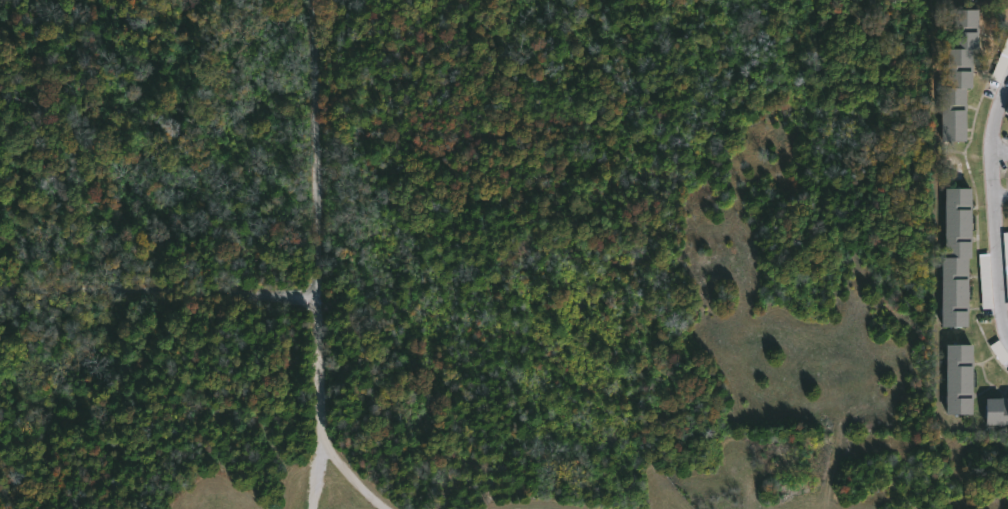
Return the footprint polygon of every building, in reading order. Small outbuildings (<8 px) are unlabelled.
[(965,140),(942,140),(943,87),(948,87),(949,48),(954,48),(955,8),(979,8),(978,48),(972,48),(972,87),(966,87),(965,140)] [(968,326),(942,326),(942,257),(945,257),(945,187),(971,188),(970,257),(968,257),(968,326)] [(980,309),(991,308),(989,254),(978,254),(980,309)] [(972,415),(947,415),(946,345),(972,345),(972,415)] [(986,398),(1007,398),(1007,425),(986,425),(986,398)]
